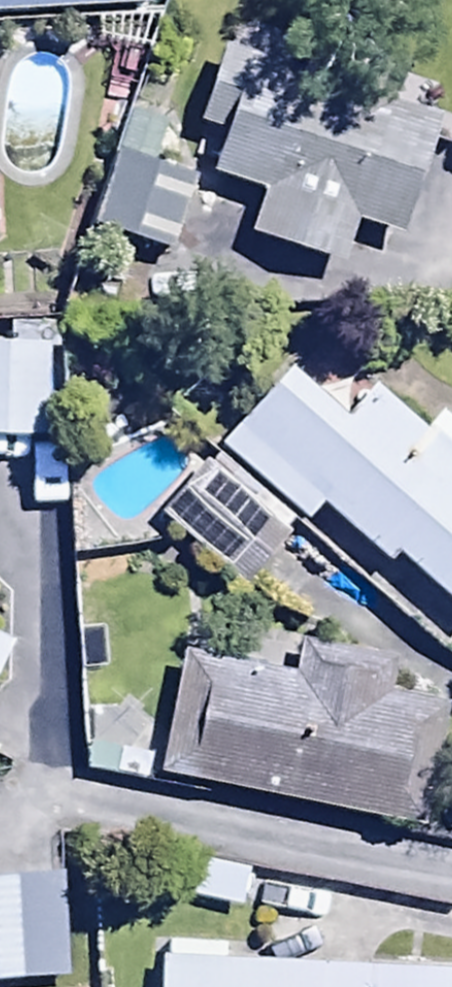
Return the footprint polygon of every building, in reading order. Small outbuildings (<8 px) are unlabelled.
[(148,10),(148,0),(0,0),(0,20),(148,10)] [(437,122),(225,45),(197,122),(227,133),(212,174),(266,193),(251,235),(341,267),(358,220),(397,234),(437,122)] [(167,128),(122,115),(89,232),(169,255),(192,176),(157,166),(167,128)] [(0,295),(0,399),(58,397),(54,293),(0,295)] [(217,448),(303,525),(323,503),(389,562),(395,555),(451,605),(451,425),(442,416),(427,432),(377,388),(351,418),(290,365),(217,448)] [(224,574),(273,515),(207,459),(158,518),(224,574)] [(176,655),(155,780),(425,827),(446,708),(393,699),(400,664),(301,646),(296,676),(176,655)] [(0,838),(0,948),(67,947),(65,836),(0,838)] [(252,872),(198,861),(190,901),(244,912),(252,872)] [(161,917),(158,986),(451,986),(451,930),(161,917)]
